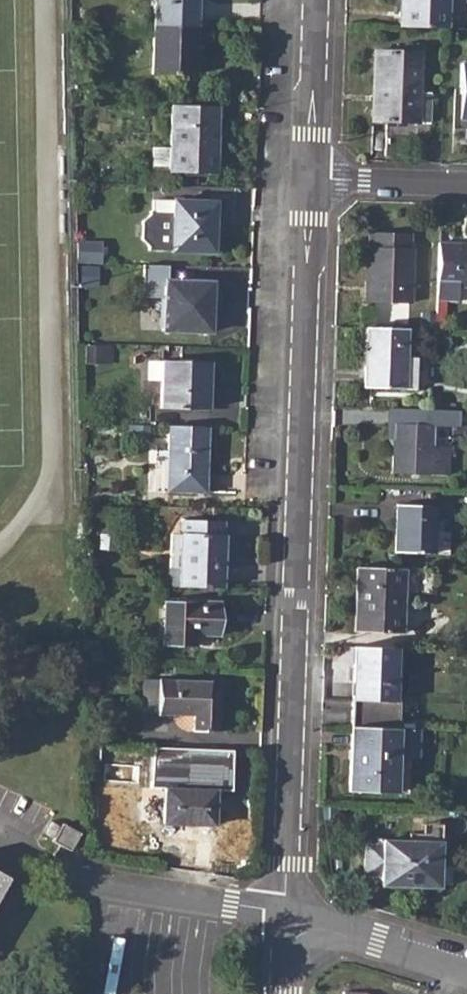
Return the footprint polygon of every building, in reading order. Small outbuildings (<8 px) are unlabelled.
[(152,27),(194,29),(195,0),(153,0),(152,27)] [(398,27),(445,29),(446,0),(398,0),(398,27)] [(194,29),(152,27),(151,76),(192,77),(194,29)] [(373,52),(371,122),(407,123),(429,123),(431,94),(418,93),(419,53),(373,52)] [(466,121),(466,64),(459,63),(458,121),(466,121)] [(217,108),(170,107),(169,172),(215,173),(217,108)] [(173,201),(170,252),(213,254),(215,202),(173,201)] [(368,233),(365,302),(410,304),(412,234),(368,233)] [(102,244),(77,242),(76,262),(101,264),(102,244)] [(437,302),(459,303),(459,287),(466,288),(466,245),(439,244),(437,302)] [(163,281),(162,331),(209,332),(211,283),(163,281)] [(406,329),(366,328),(364,387),(415,389),(417,359),(405,358),(406,329)] [(162,361),(160,408),(206,409),(208,362),(162,361)] [(394,424),(392,474),(448,476),(449,446),(432,445),(433,425),(394,424)] [(207,427),(168,426),(165,489),(198,491),(199,473),(205,474),(207,427)] [(398,504),(396,552),(434,554),(436,506),(398,504)] [(179,567),(179,586),(222,587),(224,522),(181,520),(180,534),(179,567)] [(100,534),(99,548),(114,550),(115,534),(100,534)] [(405,569),(357,567),(355,632),(403,633),(405,569)] [(163,600),(162,644),(194,646),(194,634),(221,635),(221,602),(163,600)] [(398,648),(358,647),(358,664),(354,664),(352,700),(352,726),(399,728),(401,728),(402,702),(396,701),(398,648)] [(158,680),(157,714),(195,715),(195,731),(218,732),(219,682),(158,680)] [(399,728),(352,726),(349,792),(396,793),(399,728)] [(165,789),(164,823),(214,825),(215,791),(165,789)] [(63,823),(53,841),(70,850),(79,833),(63,823)] [(365,844),(364,875),(381,876),(381,879),(407,880),(407,886),(413,886),(420,892),(427,892),(434,887),(439,887),(439,885),(452,885),(452,867),(440,867),(441,842),(382,840),(383,845),(365,844)]
